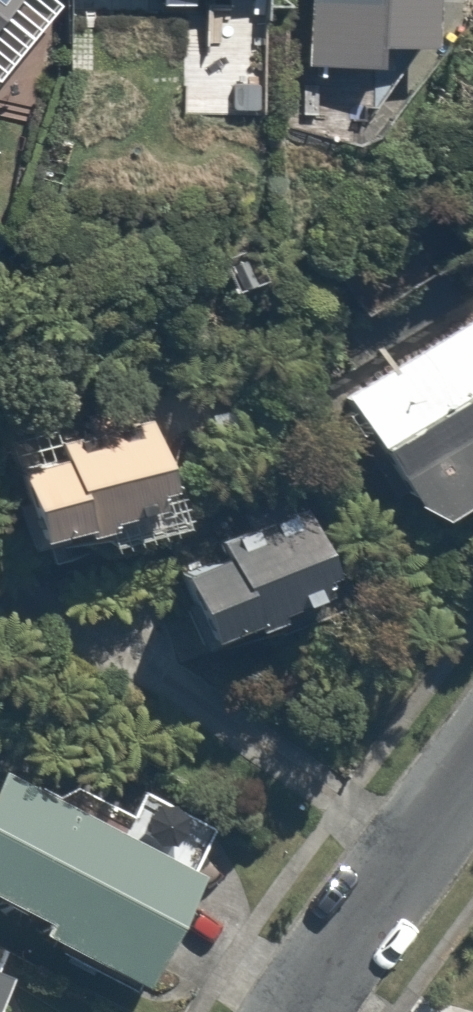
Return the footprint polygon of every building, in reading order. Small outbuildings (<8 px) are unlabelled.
[(30,0),(0,0),(0,36),(30,0)] [(203,93),(203,119),(261,120),(263,0),(205,0),(204,11),(172,11),(170,92),(203,93)] [(451,0),(319,0),(313,63),(392,70),(394,50),(446,55),(451,0)] [(356,413),(446,537),(472,517),(472,327),(356,413)] [(123,546),(205,520),(166,401),(25,446),(55,539),(115,519),(123,546)] [(364,593),(320,491),(167,558),(212,660),(364,593)] [(0,801),(0,885),(54,912),(44,931),(155,986),(233,831),(145,787),(129,819),(19,764),(0,801)] [(20,966),(0,958),(0,1011),(1,1011),(20,966)]
